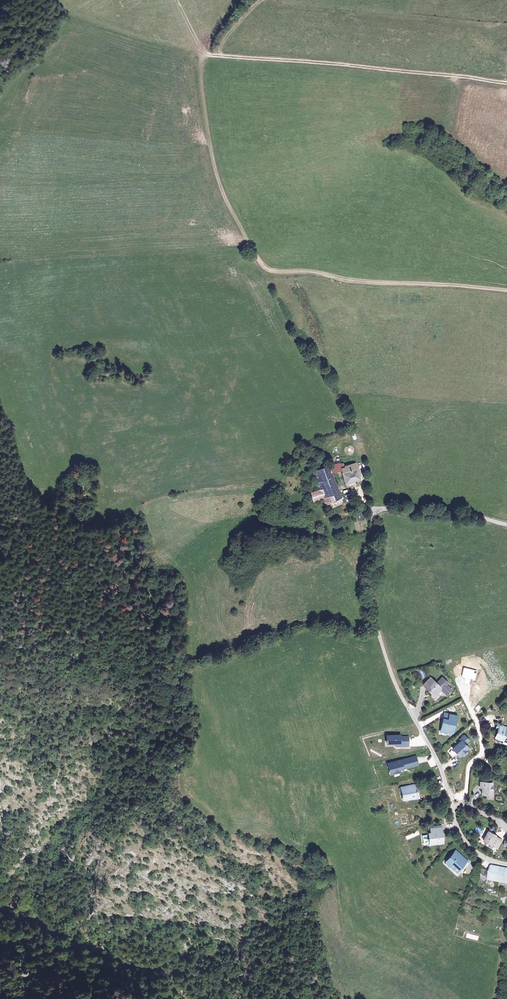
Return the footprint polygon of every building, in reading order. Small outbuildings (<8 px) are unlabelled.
[(340,465),(342,470),(347,484),(361,480),(356,465),(345,468),(343,464),(340,465)] [(340,465),(330,467),(332,473),(342,470),(340,465)] [(332,473),(330,467),(313,474),(319,491),(312,494),(316,503),(324,501),(326,506),(338,502),(339,505),(343,504),(342,500),(343,499),(332,473)] [(359,514),(361,521),(369,520),(367,512),(359,514)] [(464,667),(462,676),(466,677),(465,683),(472,685),(473,679),(475,680),(477,670),(464,667)] [(436,684),(430,678),(423,686),(435,697),(441,689),(447,694),(451,689),(446,684),(447,682),(442,677),(436,684)] [(444,720),(440,733),(448,735),(448,733),(453,734),(457,717),(450,715),(448,721),(444,720)] [(494,739),(502,741),(501,743),(506,745),(506,744),(506,730),(498,727),(494,739)] [(470,741),(465,735),(459,740),(461,741),(453,749),(460,758),(470,749),(466,745),(470,741)] [(402,736),(389,736),(388,744),(398,744),(398,747),(410,747),(410,738),(402,738),(402,736)] [(404,771),(403,769),(419,764),(416,755),(388,764),(390,773),(391,775),(404,771)] [(483,783),(483,788),(483,794),(493,795),(493,784),(483,783)] [(401,788),(402,801),(419,800),(418,786),(401,788)] [(430,834),(428,834),(428,839),(430,839),(430,845),(443,844),(442,833),(438,834),(438,828),(430,829),(430,834)] [(418,831),(405,836),(407,840),(420,835),(418,831)] [(495,847),(499,839),(496,837),(497,836),(488,832),(484,842),(495,847)] [(454,857),(453,855),(446,863),(457,873),(467,862),(457,853),(454,857)] [(489,879),(488,883),(506,886),(506,871),(490,869),(489,874),(489,879)]
